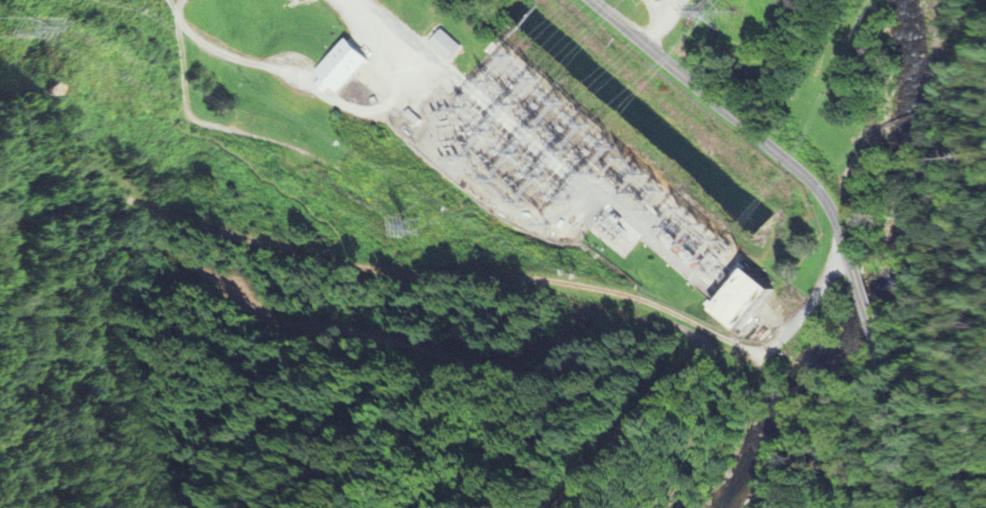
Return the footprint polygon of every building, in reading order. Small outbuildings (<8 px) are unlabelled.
[(446,64),(459,50),(440,32),(427,47),(446,64)] [(327,92),(338,99),(365,62),(339,43),(314,78),(320,82),(313,91),(323,98),(327,92)] [(729,336),(764,296),(739,273),(703,313),(729,336)]
